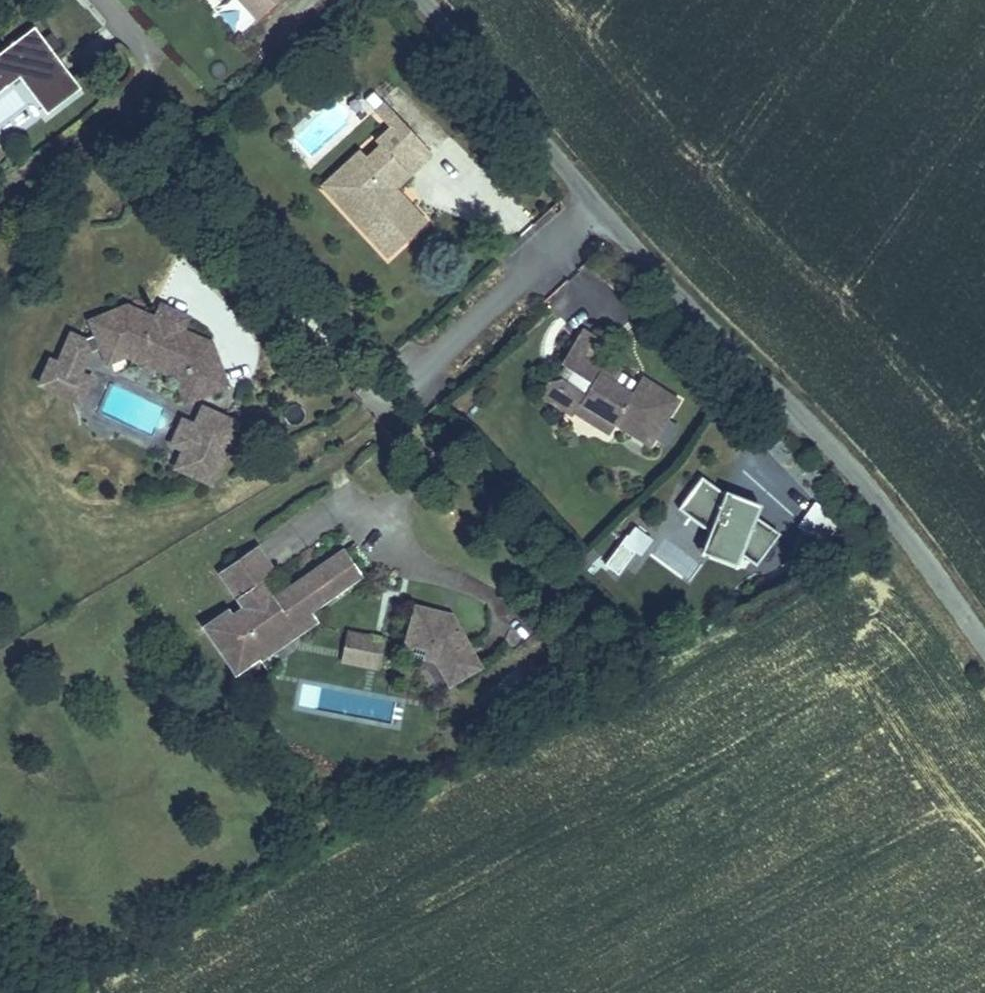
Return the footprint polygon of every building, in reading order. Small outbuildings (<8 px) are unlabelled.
[(256,20),(277,0),(238,0),(256,20)] [(80,88),(34,26),(0,52),(0,90),(18,77),(46,113),(80,88)] [(432,154),(384,103),(374,112),(390,128),(375,142),(379,145),(390,157),(376,169),(366,158),(335,186),(380,233),(372,240),(388,257),(426,221),(411,205),(407,208),(392,191),(395,188),(432,154)] [(390,157),(379,145),(366,158),(376,169),(390,157)] [(335,186),(366,158),(359,151),(321,186),(372,240),(380,233),(335,186)] [(407,208),(411,205),(395,188),(392,191),(407,208)] [(70,334),(61,355),(83,364),(88,353),(101,347),(107,362),(126,354),(137,350),(194,375),(201,395),(227,386),(210,343),(182,330),(185,323),(158,312),(155,318),(126,306),(90,321),(95,334),(82,339),(70,334)] [(158,312),(185,323),(187,317),(161,306),(158,312)] [(562,363),(567,366),(568,367),(560,379),(557,380),(548,382),(540,394),(572,415),(580,402),(615,424),(619,418),(652,440),(653,437),(664,421),(677,400),(642,378),(632,394),(611,381),(619,368),(596,354),(602,343),(583,330),(562,363)] [(137,350),(126,354),(176,376),(185,401),(201,395),(194,375),(137,350)] [(61,355),(58,363),(80,373),(83,364),(61,355)] [(39,384),(70,397),(80,373),(58,363),(50,360),(39,384)] [(568,367),(567,366),(557,380),(560,379),(568,367)] [(70,397),(79,401),(89,377),(80,373),(70,397)] [(580,402),(572,415),(607,437),(615,424),(580,402)] [(196,408),(189,425),(179,420),(167,450),(177,454),(169,472),(211,489),(238,426),(196,408)] [(619,418),(615,424),(648,445),(652,440),(619,418)] [(664,421),(653,437),(666,445),(677,429),(664,421)] [(740,552),(754,562),(767,526),(754,517),(758,505),(725,493),(724,495),(701,479),(680,508),(711,531),(703,551),(736,564),(740,552)] [(841,523),(820,508),(819,508),(815,506),(801,526),(827,544),(841,523)] [(676,513),(662,535),(690,553),(704,530),(676,513)] [(777,534),(767,526),(754,562),(756,563),(777,534)] [(633,552),(621,544),(606,564),(618,572),(633,552)] [(342,551),(274,598),(268,602),(264,595),(269,591),(262,581),(274,572),(256,546),(219,572),(244,607),(230,617),(231,619),(217,629),(238,660),(291,623),(292,625),(310,614),(311,610),(359,576),(342,551)] [(268,602),(274,598),(269,591),(264,595),(268,602)] [(417,607),(408,638),(428,644),(437,660),(450,683),(479,667),(455,623),(450,626),(439,623),(439,619),(438,616),(436,613),(432,611),(417,607)] [(231,619),(230,617),(226,612),(205,626),(235,671),(313,619),(310,614),(292,625),(291,623),(238,660),(217,629),(231,619)] [(377,667),(382,640),(348,634),(343,660),(377,667)] [(428,644),(408,638),(404,651),(437,660),(428,644)]
